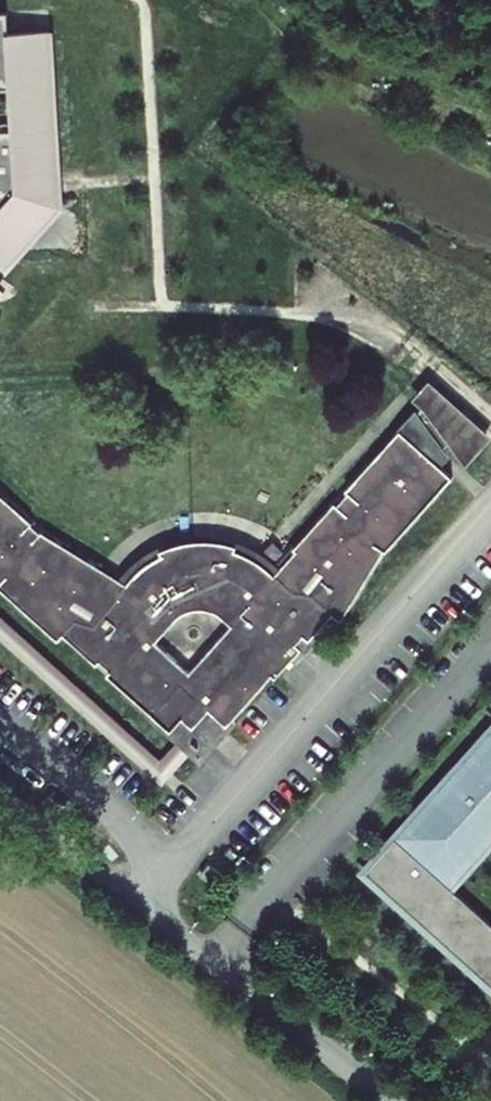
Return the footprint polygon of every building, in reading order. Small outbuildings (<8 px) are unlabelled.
[(9,288),(4,283),(62,223),(61,208),(35,210),(34,194),(60,192),(50,33),(9,36),(8,16),(0,16),(0,298),(9,288)] [(61,208),(60,192),(34,194),(35,210),(61,208)] [(454,409),(455,407),(430,385),(419,397),(425,403),(400,431),(346,491),(348,492),(337,504),(335,503),(294,549),(296,551),(275,575),(267,568),(257,560),(245,554),(235,550),(237,545),(221,541),(204,540),(188,541),(173,545),(160,550),(162,554),(155,558),(141,568),(135,573),(126,583),(42,530),(40,532),(31,523),(32,521),(0,492),(0,583),(0,584),(0,587),(58,639),(63,634),(97,663),(100,660),(111,670),(108,673),(171,730),(182,718),(193,727),(210,709),(227,725),(272,674),(275,677),(302,648),(296,643),(304,634),(309,640),(333,613),(342,619),(384,549),(386,550),(452,476),(433,459),(449,442),(460,452),(468,444),(474,450),(487,436),(462,413),(460,415),(454,409)] [(468,444),(460,452),(466,458),(474,450),(468,444)] [(162,778),(190,747),(183,740),(162,764),(0,618),(0,632),(162,778)] [(302,648),(309,640),(304,634),(296,643),(302,648)] [(182,718),(171,730),(200,755),(227,725),(210,709),(193,727),(182,718)] [(365,877),(395,903),(393,905),(405,915),(409,915),(420,924),(420,929),(432,939),(443,927),(465,947),(454,959),(466,969),(471,968),(481,978),(482,982),(490,990),(490,929),(450,892),(464,875),(464,871),(473,860),(478,860),(490,845),(490,734),(365,877)]
